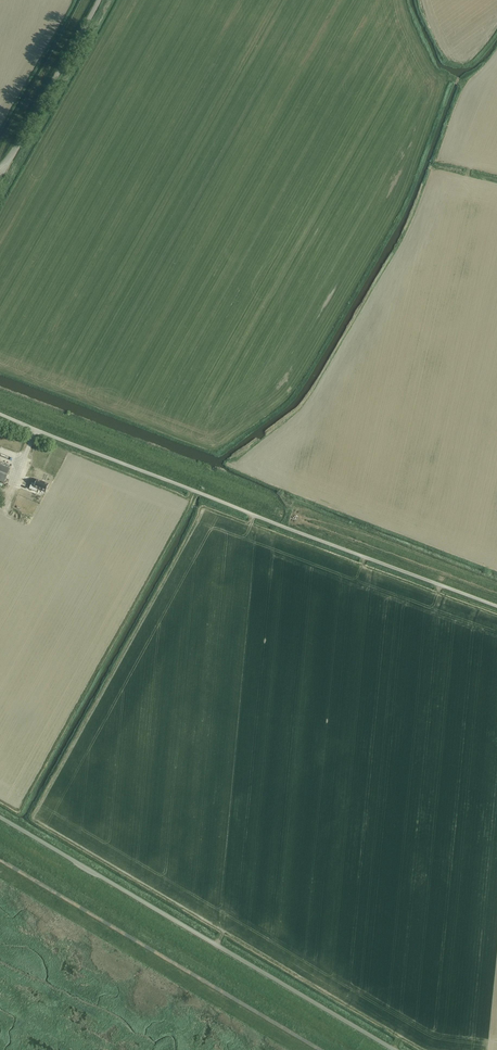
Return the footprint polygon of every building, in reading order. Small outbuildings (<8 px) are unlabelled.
[(10,469),(0,465),(0,481),(5,483),(10,469)] [(46,493),(49,484),(37,479),(35,484),(32,482),(29,489),(36,492),(37,489),(46,493)]
